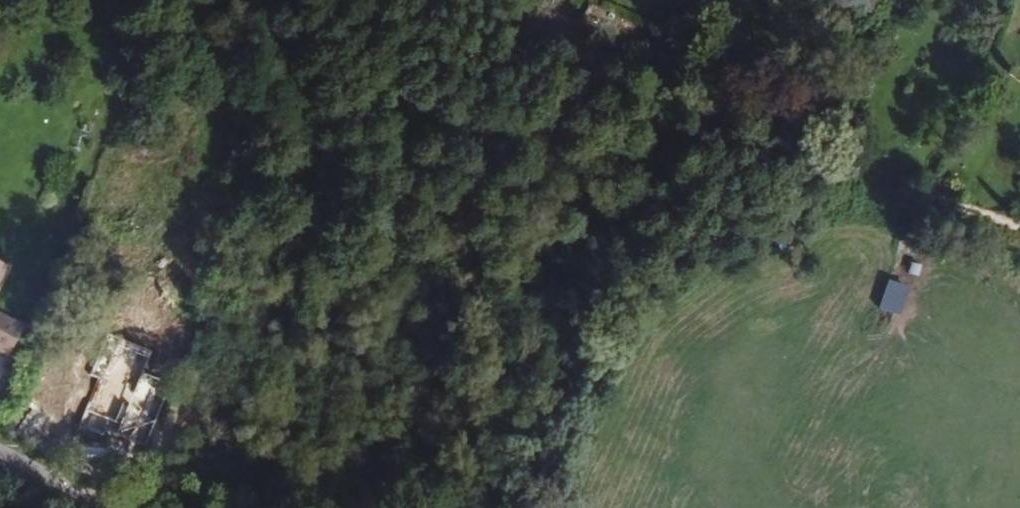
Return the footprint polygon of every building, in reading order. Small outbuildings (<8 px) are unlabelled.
[(4,354),(21,324),(0,313),(0,351),(4,354)] [(155,349),(105,329),(86,375),(95,379),(77,424),(105,435),(106,431),(135,443),(161,378),(146,372),(155,349)] [(45,389),(81,408),(91,390),(54,371),(45,389)]
